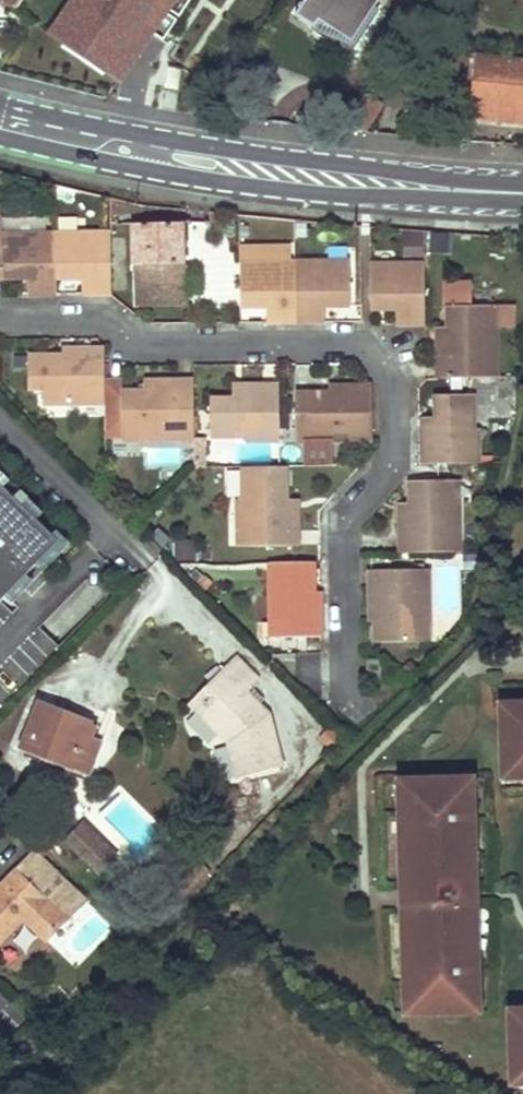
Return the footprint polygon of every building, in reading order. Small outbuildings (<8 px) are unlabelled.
[(53,34),(120,78),(172,0),(75,0),(53,34)] [(294,14),(314,27),(320,20),(352,41),(379,0),(304,0),(294,14)] [(470,121),(522,126),(522,63),(475,59),(470,121)] [(364,95),(341,130),(363,131),(381,105),(364,95)] [(137,305),(144,305),(152,305),(151,299),(185,299),(184,224),(133,225),(133,265),(137,266),(137,305)] [(56,233),(3,233),(3,280),(28,280),(39,280),(39,295),(57,295),(57,280),(56,233)] [(111,287),(111,233),(56,233),(57,280),(80,280),(92,279),(92,295),(111,295),(111,287)] [(402,234),(402,258),(419,257),(419,234),(402,234)] [(352,259),(297,260),(298,321),(319,321),(318,305),(331,304),(352,304),(352,259)] [(241,261),(243,306),(268,305),(280,305),(280,321),(298,321),(297,260),(241,261)] [(377,263),(378,285),(378,307),(404,307),(417,306),(417,322),(434,321),(433,261),(377,263)] [(92,295),(92,279),(80,280),(80,295),(92,295)] [(39,295),(39,280),(28,280),(28,295),(39,295)] [(477,284),(455,284),(456,330),(456,341),(444,341),(445,380),(504,379),(503,329),(498,329),(497,308),(477,309),(477,284)] [(319,321),(331,320),(331,304),(318,305),(319,321)] [(280,305),(268,305),(268,322),(280,321),(280,305)] [(404,307),(405,322),(417,322),(417,306),(404,307)] [(456,330),(444,331),(444,341),(456,341),(456,330)] [(31,392),(38,392),(46,392),(46,408),(106,407),(105,352),(73,353),(73,358),(63,358),(30,359),(31,392)] [(126,437),(137,436),(149,436),(149,441),(196,439),(194,380),(157,381),(157,390),(146,391),(124,391),(125,406),(126,437)] [(157,381),(145,381),(146,391),(157,390),(157,381)] [(212,437),(231,436),(249,436),(249,442),(282,441),(281,385),(245,385),(245,398),(236,399),(212,399),(212,437)] [(245,398),(245,385),(236,386),(236,399),(245,398)] [(298,393),(299,409),(300,425),(312,424),(312,442),(374,440),(372,386),(339,387),(340,392),(331,392),(298,393)] [(480,395),(443,396),(443,417),(443,427),(428,427),(428,465),(485,464),(484,430),(480,430),(480,395)] [(125,406),(106,407),(106,441),(126,441),(126,437),(125,406)] [(443,417),(428,417),(428,427),(443,427),(443,417)] [(181,450),(148,450),(149,467),(181,467),(181,450)] [(242,499),(242,522),(243,546),(302,545),(301,510),(291,510),(291,499),(291,467),(248,468),(248,499),(242,499)] [(0,481),(0,564),(20,584),(62,543),(0,481)] [(454,484),(411,484),(411,504),(411,515),(399,515),(399,554),(460,554),(460,504),(453,504),(454,484)] [(291,510),(301,510),(301,499),(291,499),(291,510)] [(411,504),(399,504),(399,515),(411,515),(411,504)] [(280,620),(281,628),(281,637),(321,636),(320,601),(314,601),(314,590),(313,562),(269,563),(270,620),(280,620)] [(3,602),(20,584),(0,564),(0,599),(3,602)] [(374,642),(417,643),(417,620),(427,620),(427,570),(369,569),(369,609),(374,609),(374,642)] [(427,620),(417,620),(417,643),(426,643),(427,620)] [(190,697),(184,704),(223,741),(229,739),(226,731),(198,702),(225,675),(242,692),(256,678),(231,653),(218,667),(190,697)] [(242,692),(225,675),(198,702),(226,731),(229,739),(223,741),(233,777),(279,766),(264,713),(242,692)] [(83,702),(53,691),(47,707),(77,718),(83,702)] [(84,783),(101,740),(90,736),(83,733),(88,722),(77,718),(47,707),(38,704),(22,746),(43,753),(70,764),(65,775),(84,783)] [(519,782),(522,782),(522,706),(505,707),(508,770),(518,770),(519,782)] [(90,736),(94,725),(88,722),(83,733),(90,736)] [(43,753),(38,765),(65,775),(70,764),(43,753)] [(518,770),(508,770),(508,783),(519,782),(518,770)] [(464,777),(402,779),(407,1010),(469,1009),(469,998),(480,997),(475,790),(464,790),(464,777)] [(464,790),(475,790),(474,777),(464,777),(464,790)] [(83,825),(65,844),(100,879),(118,860),(83,825)] [(83,900),(35,853),(17,872),(66,918),(83,900)] [(0,897),(0,941),(22,918),(45,940),(66,918),(17,872),(3,886),(10,892),(3,899),(0,897)] [(10,892),(3,886),(0,889),(0,897),(3,899),(10,892)] [(469,998),(469,1009),(480,1008),(480,997),(469,998)] [(512,1008),(512,1066),(522,1066),(522,1008),(512,1008)] [(512,1066),(514,1078),(522,1078),(522,1066),(512,1066)]
